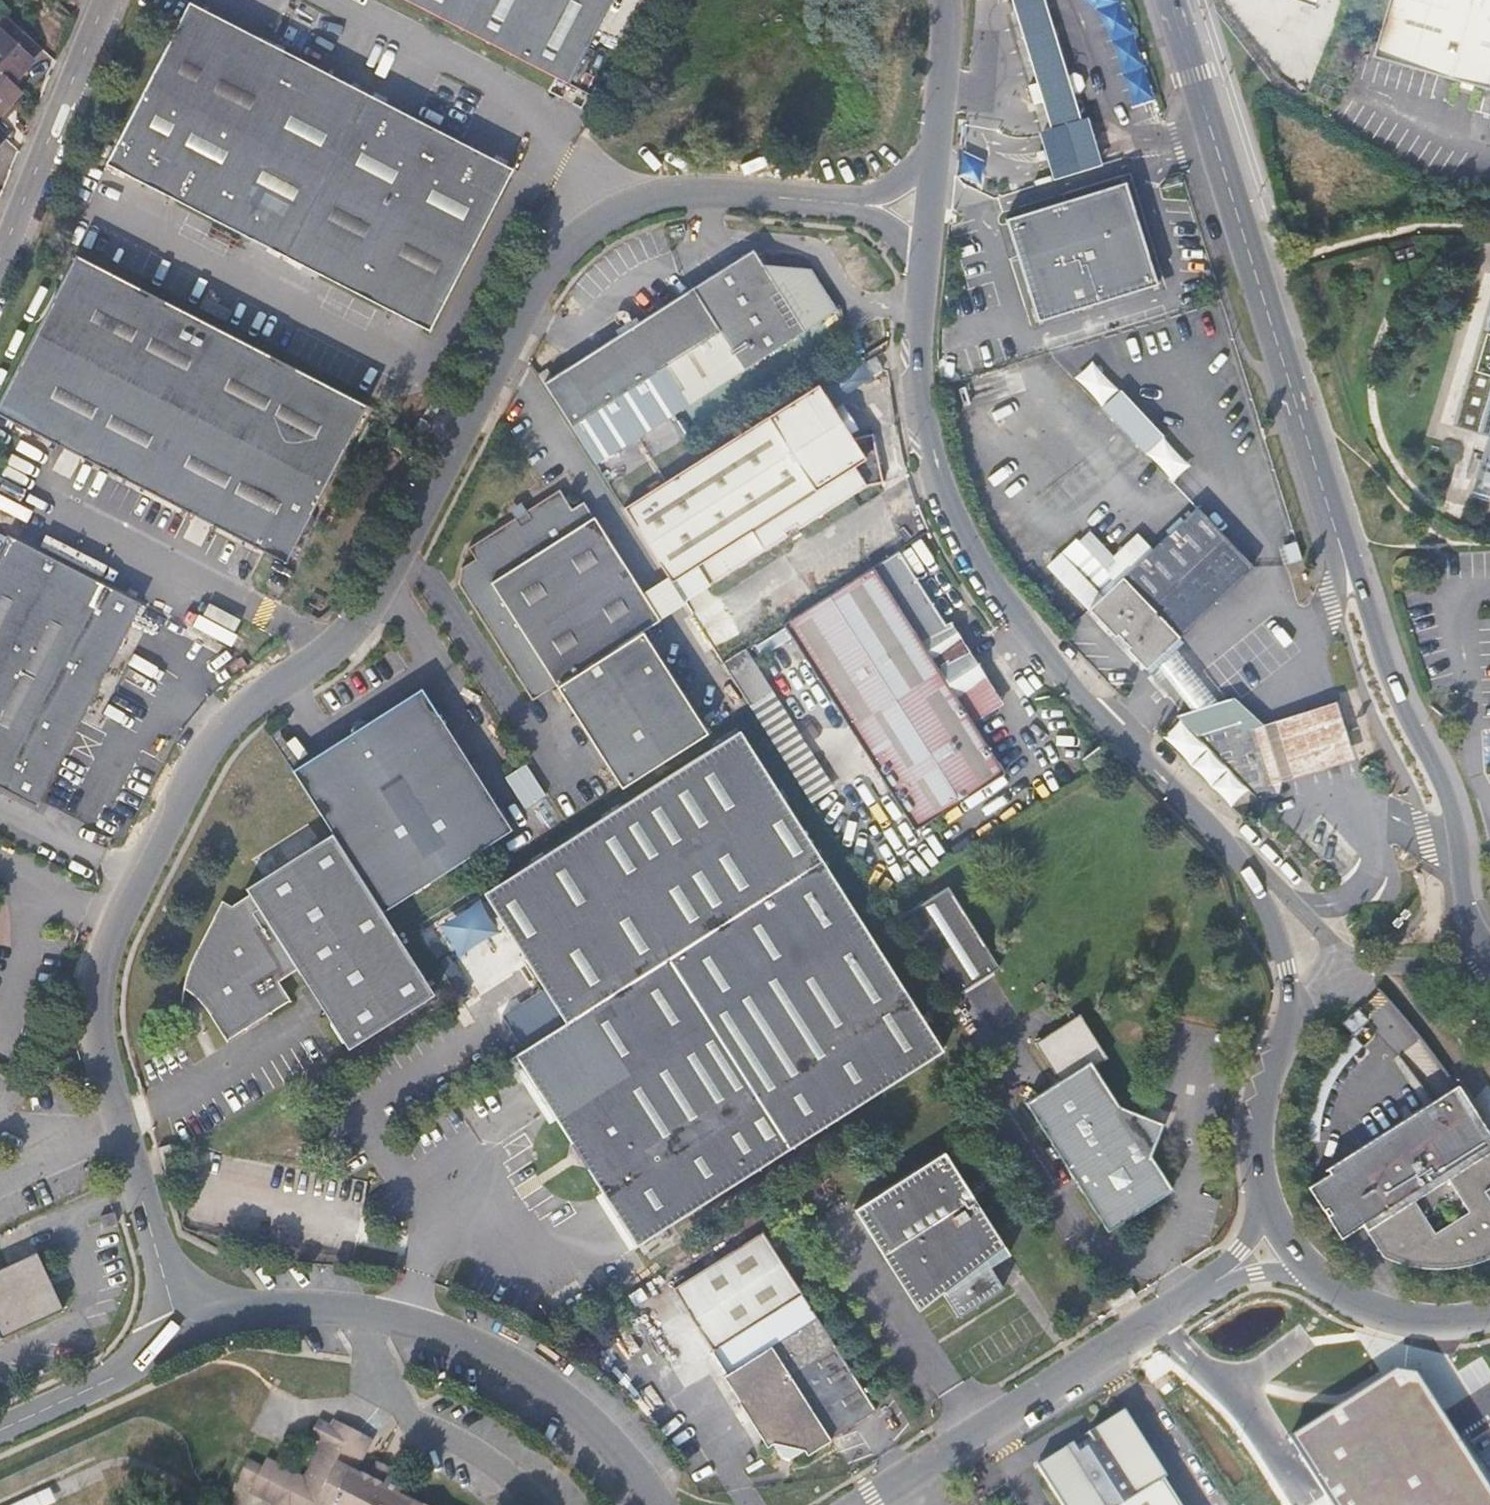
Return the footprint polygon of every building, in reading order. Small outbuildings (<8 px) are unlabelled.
[(570,83),(612,0),(403,0),(570,83)] [(1315,0),(1283,0),(1311,10),(1315,0)] [(1370,60),(1489,92),(1489,0),(1387,0),(1370,60)] [(187,3),(104,166),(429,330),(511,168),(187,3)] [(44,49),(7,16),(0,24),(0,27),(2,30),(0,32),(0,117),(22,92),(12,83),(44,49)] [(1069,77),(1072,76),(1057,29),(1024,40),(1039,87),(1042,86),(1069,77)] [(1049,109),(1077,100),(1069,77),(1042,86),(1049,109)] [(1095,147),(1080,100),(1077,100),(1049,109),(1046,110),(1061,158),(1095,147)] [(1129,184),(1009,219),(1040,322),(1160,287),(1129,184)] [(732,261),(552,378),(546,370),(538,375),(544,384),(596,464),(835,311),(809,269),(761,264),(751,249),(732,261)] [(288,564),(367,406),(356,400),(314,379),(76,257),(0,407),(0,418),(288,564)] [(203,298),(196,309),(225,324),(231,312),(203,298)] [(1453,424),(1489,435),(1489,299),(1453,424)] [(883,370),(875,356),(866,362),(874,375),(883,370)] [(1078,375),(1173,479),(1190,463),(1095,359),(1078,375)] [(816,384),(629,504),(623,508),(671,582),(694,567),(706,586),(785,535),(782,530),(794,523),(797,527),(864,485),(881,482),(871,433),(850,438),(816,384)] [(427,413),(436,417),(443,404),(433,400),(427,413)] [(1480,473),(1489,476),(1489,442),(1480,473)] [(661,619),(585,501),(574,509),(560,488),(468,547),(476,559),(463,568),(459,585),(601,801),(707,733),(644,630),(661,619)] [(1153,667),(1257,568),(1199,508),(1096,606),(1153,667)] [(39,806),(143,605),(0,531),(0,786),(39,806)] [(785,625),(916,830),(1004,773),(973,723),(940,671),(965,655),(900,551),(785,625)] [(940,671),(973,723),(1004,704),(971,652),(965,655),(940,671)] [(333,831),(385,912),(513,829),(422,689),(371,722),(362,720),(351,727),(351,735),(295,771),(333,831)] [(1280,797),(1285,784),(1275,778),(1280,766),(1270,758),(1275,745),(1265,737),(1269,726),(1259,717),(1246,721),(1238,698),(1184,715),(1266,801),(1280,797)] [(1275,778),(1285,784),(1317,774),(1349,765),(1332,708),(1301,717),(1269,726),(1265,737),(1275,745),(1270,758),(1280,766),(1275,778)] [(738,729),(485,893),(567,1022),(517,1053),(577,1146),(575,1153),(580,1160),(587,1161),(639,1243),(944,1046),(738,729)] [(209,999),(219,1012),(215,1015),(229,1036),(293,995),(281,976),(299,964),(353,1047),(437,993),(398,933),(385,912),(333,831),(247,887),(253,896),(237,906),(224,899),(215,916),(218,918),(202,949),(198,947),(187,978),(199,989),(209,999)] [(949,886),(907,913),(959,994),(1001,967),(949,886)] [(456,947),(496,930),(483,901),(443,919),(456,947)] [(1355,1006),(1340,1021),(1352,1034),(1368,1018),(1359,1009),(1355,1006)] [(1058,1078),(1025,1099),(1108,1228),(1173,1186),(1150,1151),(1164,1120),(1118,1101),(1094,1063),(1107,1054),(1079,1011),(1034,1040),(1058,1078)] [(1362,1046),(1352,1034),(1351,1035),(1344,1042),(1343,1043),(1337,1049),(1332,1056),(1331,1057),(1326,1065),(1321,1073),(1317,1080),(1316,1082),(1313,1091),(1309,1103),(1307,1110),(1305,1120),(1304,1129),(1304,1141),(1319,1141),(1320,1130),(1321,1122),(1322,1113),(1324,1105),(1327,1097),(1330,1088),(1334,1081),(1339,1073),(1344,1066),(1349,1059),(1355,1053),(1362,1046)] [(1362,1224),(1383,1257),(1388,1259),(1397,1262),(1405,1265),(1414,1267),(1423,1268),(1432,1269),(1442,1269),(1451,1268),(1460,1267),(1469,1265),(1477,1263),(1486,1260),(1489,1258),(1489,1141),(1488,1143),(1473,1119),(1476,1116),(1472,1109),(1465,1098),(1459,1090),(1456,1092),(1330,1172),(1308,1186),(1323,1210),(1327,1207),(1330,1213),(1326,1216),(1340,1238),(1362,1224)] [(945,1148),(854,1207),(920,1307),(945,1287),(947,1290),(945,1292),(959,1314),(1005,1283),(992,1263),(1011,1250),(945,1148)] [(804,1290),(764,1228),(674,1285),(714,1348),(804,1290)] [(0,1270),(0,1342),(1,1340),(68,1309),(41,1251),(0,1270)] [(819,1314),(725,1375),(769,1443),(774,1440),(784,1454),(794,1457),(807,1448),(810,1452),(878,1407),(819,1314)] [(1284,1441),(1302,1468),(1326,1504),(1489,1504),(1489,1484),(1479,1468),(1473,1472),(1446,1427),(1408,1375),(1389,1372),(1284,1441)] [(1071,1445),(1061,1451),(1058,1447),(1035,1462),(1038,1466),(1033,1469),(1056,1504),(1175,1504),(1158,1479),(1162,1477),(1121,1413),(1118,1415),(1115,1411),(1092,1426),(1095,1430),(1085,1436),(1071,1445)] [(405,1497),(410,1488),(398,1482),(383,1474),(379,1483),(366,1475),(383,1441),(349,1423),(346,1430),(334,1424),(326,1439),(338,1445),(320,1482),(272,1458),(267,1466),(253,1459),(245,1474),(259,1482),(255,1491),(276,1502),(275,1504),(421,1504),(405,1497)] [(383,1474),(398,1482),(403,1473),(387,1465),(383,1474)]
